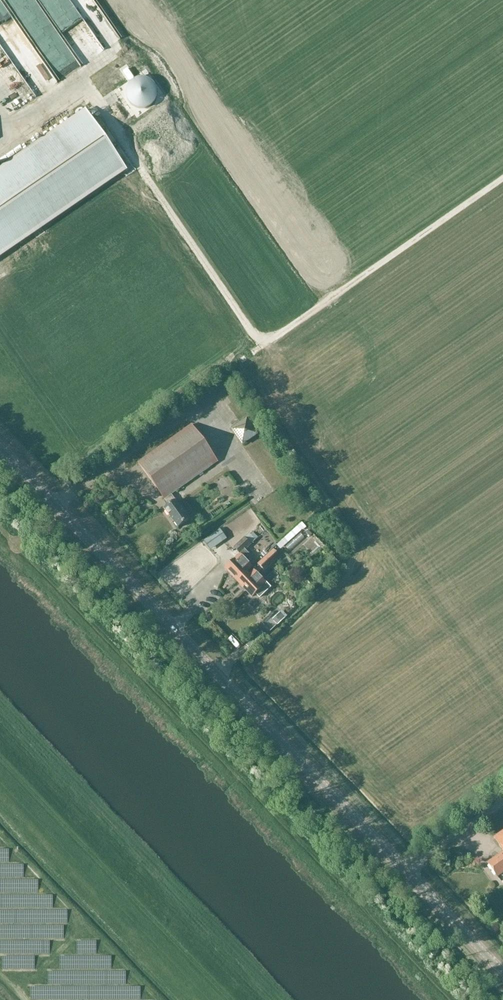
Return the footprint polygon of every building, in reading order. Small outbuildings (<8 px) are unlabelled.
[(123,72),(130,82),(134,79),(127,69),(123,72)] [(136,79),(135,79),(134,80),(133,81),(131,82),(130,83),(130,84),(129,85),(128,86),(127,87),(127,89),(127,90),(126,91),(126,93),(126,94),(126,95),(127,97),(127,98),(127,99),(128,101),(129,102),(129,103),(130,104),(131,105),(132,106),(133,107),(135,107),(136,108),(137,108),(139,109),(140,109),(141,109),(143,109),(144,109),(145,109),(147,108),(148,108),(149,107),(150,106),(151,106),(153,105),(153,104),(154,103),(155,102),(156,100),(156,99),(157,98),(157,96),(157,95),(157,94),(157,92),(157,91),(157,90),(156,88),(156,87),(155,86),(154,85),(154,84),(153,83),(152,82),(151,81),(149,80),(148,79),(147,79),(146,78),(144,78),(143,78),(142,78),(140,78),(139,78),(137,79),(136,79)] [(87,111),(0,170),(0,256),(127,169),(87,111)] [(231,430),(243,446),(258,435),(247,418),(231,430)] [(138,462),(164,500),(172,495),(218,462),(192,424),(138,462)] [(172,495),(164,500),(168,506),(165,508),(179,528),(190,520),(172,495)] [(278,552),(303,528),(299,524),(274,548),(278,552)] [(204,541),(211,551),(223,542),(216,532),(204,541)] [(231,575),(238,582),(247,573),(247,572),(252,567),(245,560),(250,555),(246,551),(256,541),(249,534),(244,538),(244,537),(233,548),(239,555),(234,561),(226,568),(232,574),(231,575)] [(266,553),(275,547),(269,537),(260,543),(266,553)] [(279,557),(273,551),(258,564),(265,571),(279,557)] [(254,571),(249,575),(247,573),(238,582),(251,597),(255,594),(259,598),(270,588),(265,582),(265,583),(254,571)] [(281,612),(273,620),(278,625),(286,618),(281,612)] [(245,644),(251,649),(263,636),(257,631),(245,644)] [(494,838),(502,851),(502,831),(494,838)] [(488,863),(497,876),(502,872),(502,853),(488,863)]
